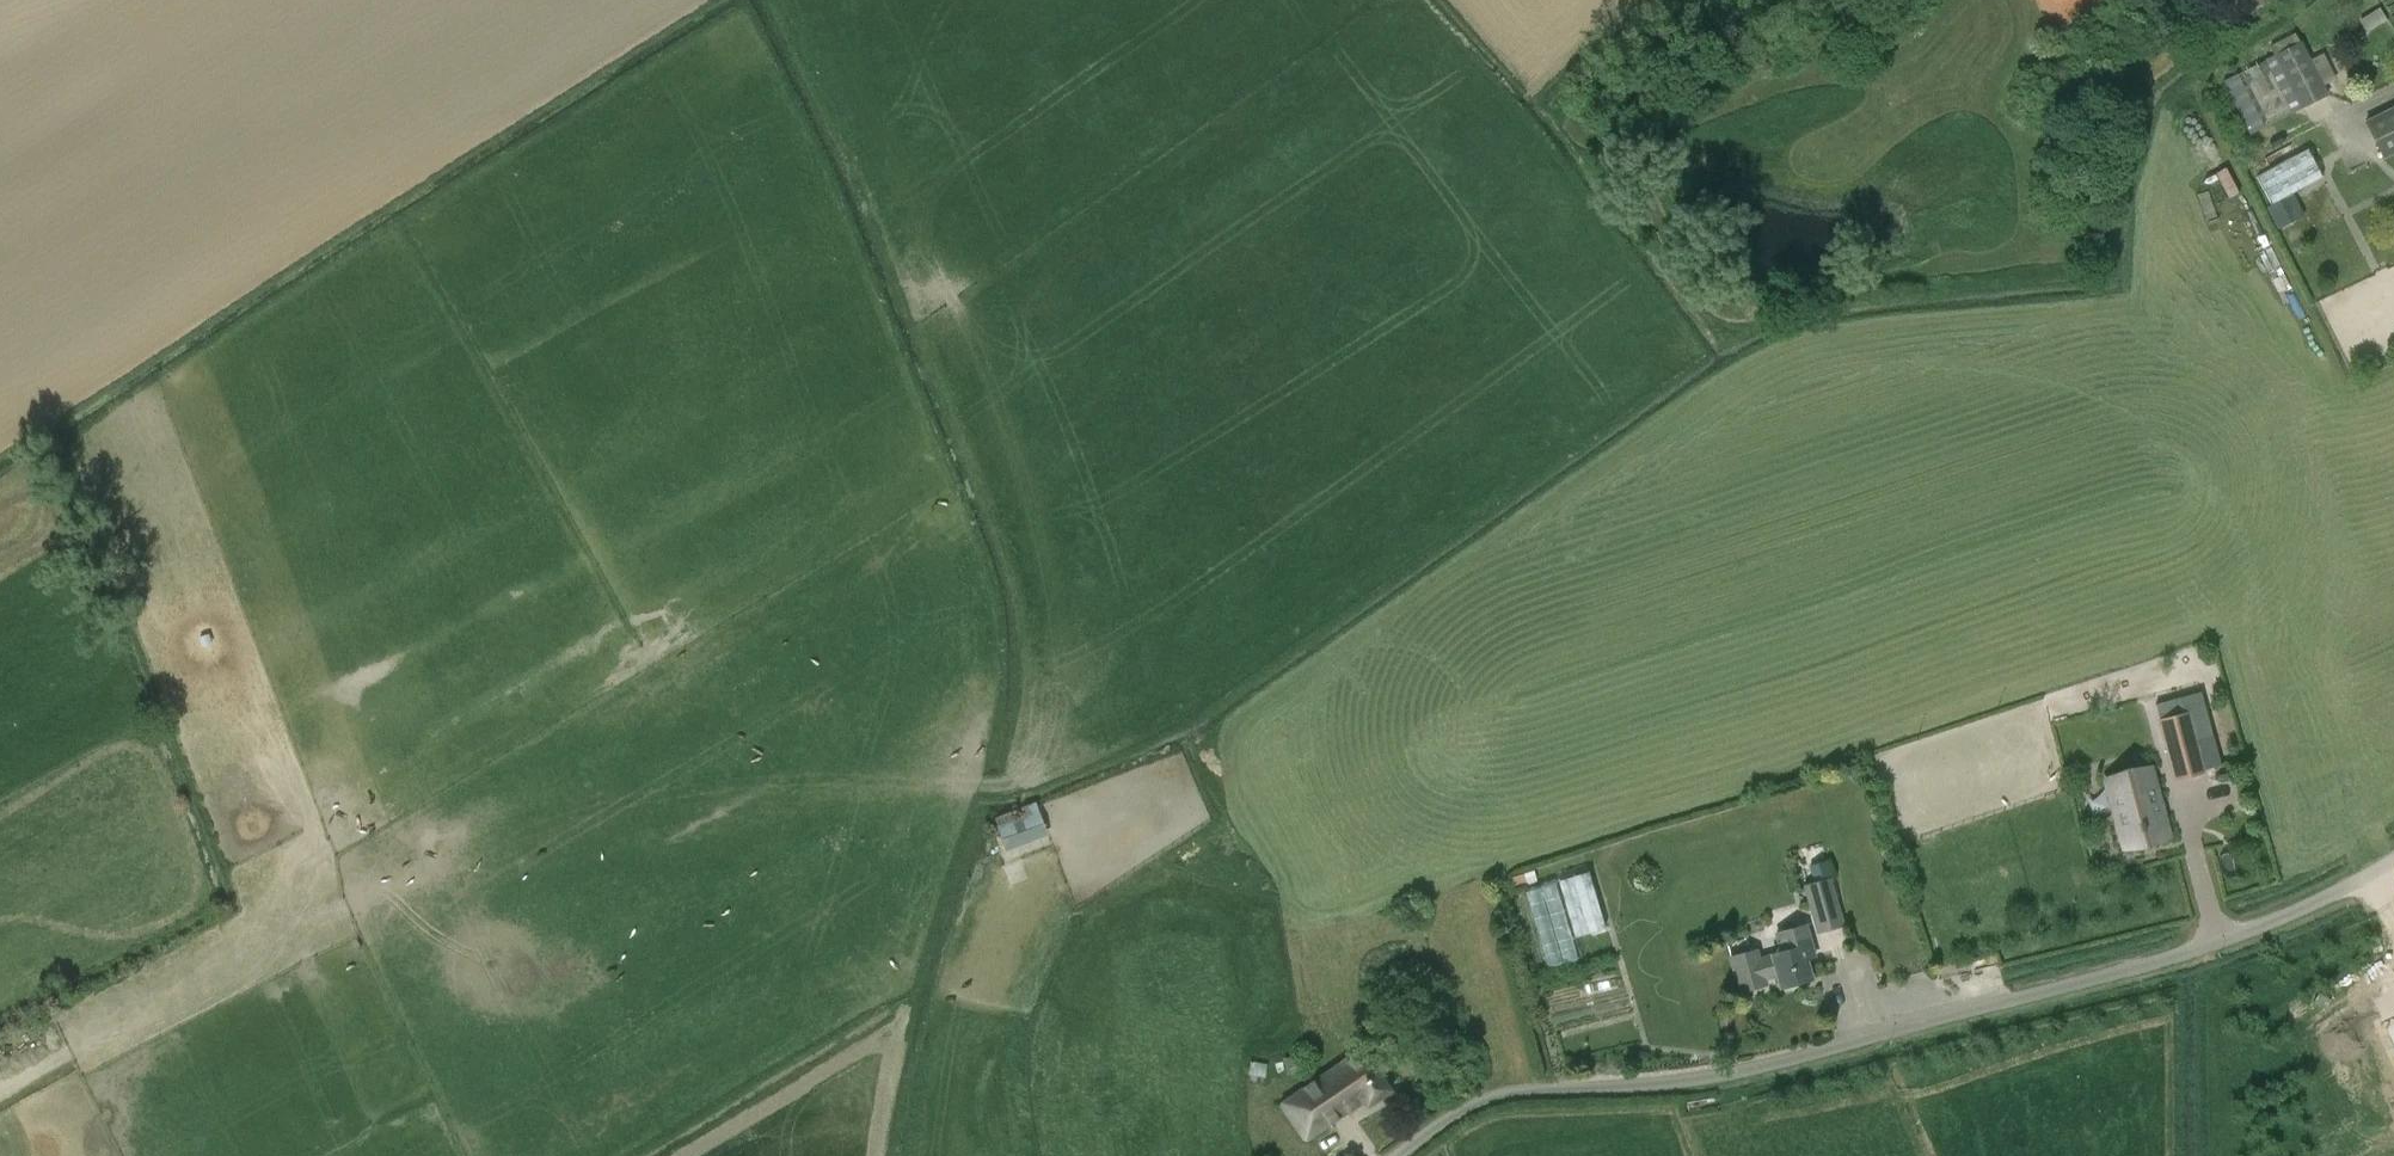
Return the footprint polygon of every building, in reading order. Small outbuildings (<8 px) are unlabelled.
[(2366,29),(2387,19),(2382,8),(2361,19),(2366,29)] [(2300,110),(2328,96),(2324,87),(2336,81),(2324,55),(2311,61),(2301,41),(2273,55),(2300,110)] [(2364,121),(2382,160),(2393,154),(2393,106),(2364,121)] [(2321,177),(2307,150),(2258,176),(2272,203),(2321,177)] [(2277,229),(2291,221),(2280,201),(2266,208),(2277,229)] [(2202,771),(2195,743),(2168,750),(2176,778),(2202,771)] [(2159,801),(2150,767),(2106,779),(2115,812),(2118,811),(2128,847),(2165,837),(2155,801),(2159,801)] [(1046,832),(1036,805),(996,820),(1006,847),(1046,832)] [(1559,877),(1575,936),(1608,927),(1592,868),(1559,877)] [(1830,879),(1805,886),(1818,932),(1843,925),(1830,879)] [(1780,974),(1783,987),(1813,978),(1804,947),(1813,944),(1807,924),(1777,933),(1783,952),(1774,954),(1774,955),(1760,960),(1754,940),(1729,947),(1742,992),(1768,984),(1766,978),(1780,974)] [(2385,1030),(2393,1047),(2393,1026),(2385,1030)] [(1364,1048),(1280,1105),(1305,1141),(1363,1101),(1367,1108),(1393,1090),(1364,1048)]
